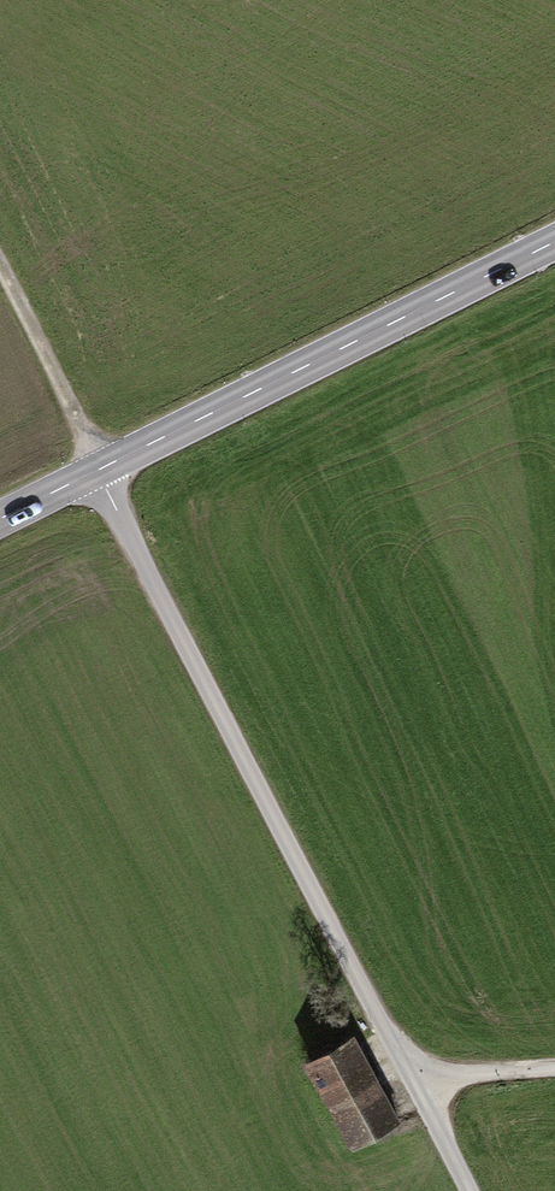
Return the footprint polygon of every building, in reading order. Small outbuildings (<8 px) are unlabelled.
[(353,1032),(307,1055),(351,1141),(397,1118),(353,1032)]
